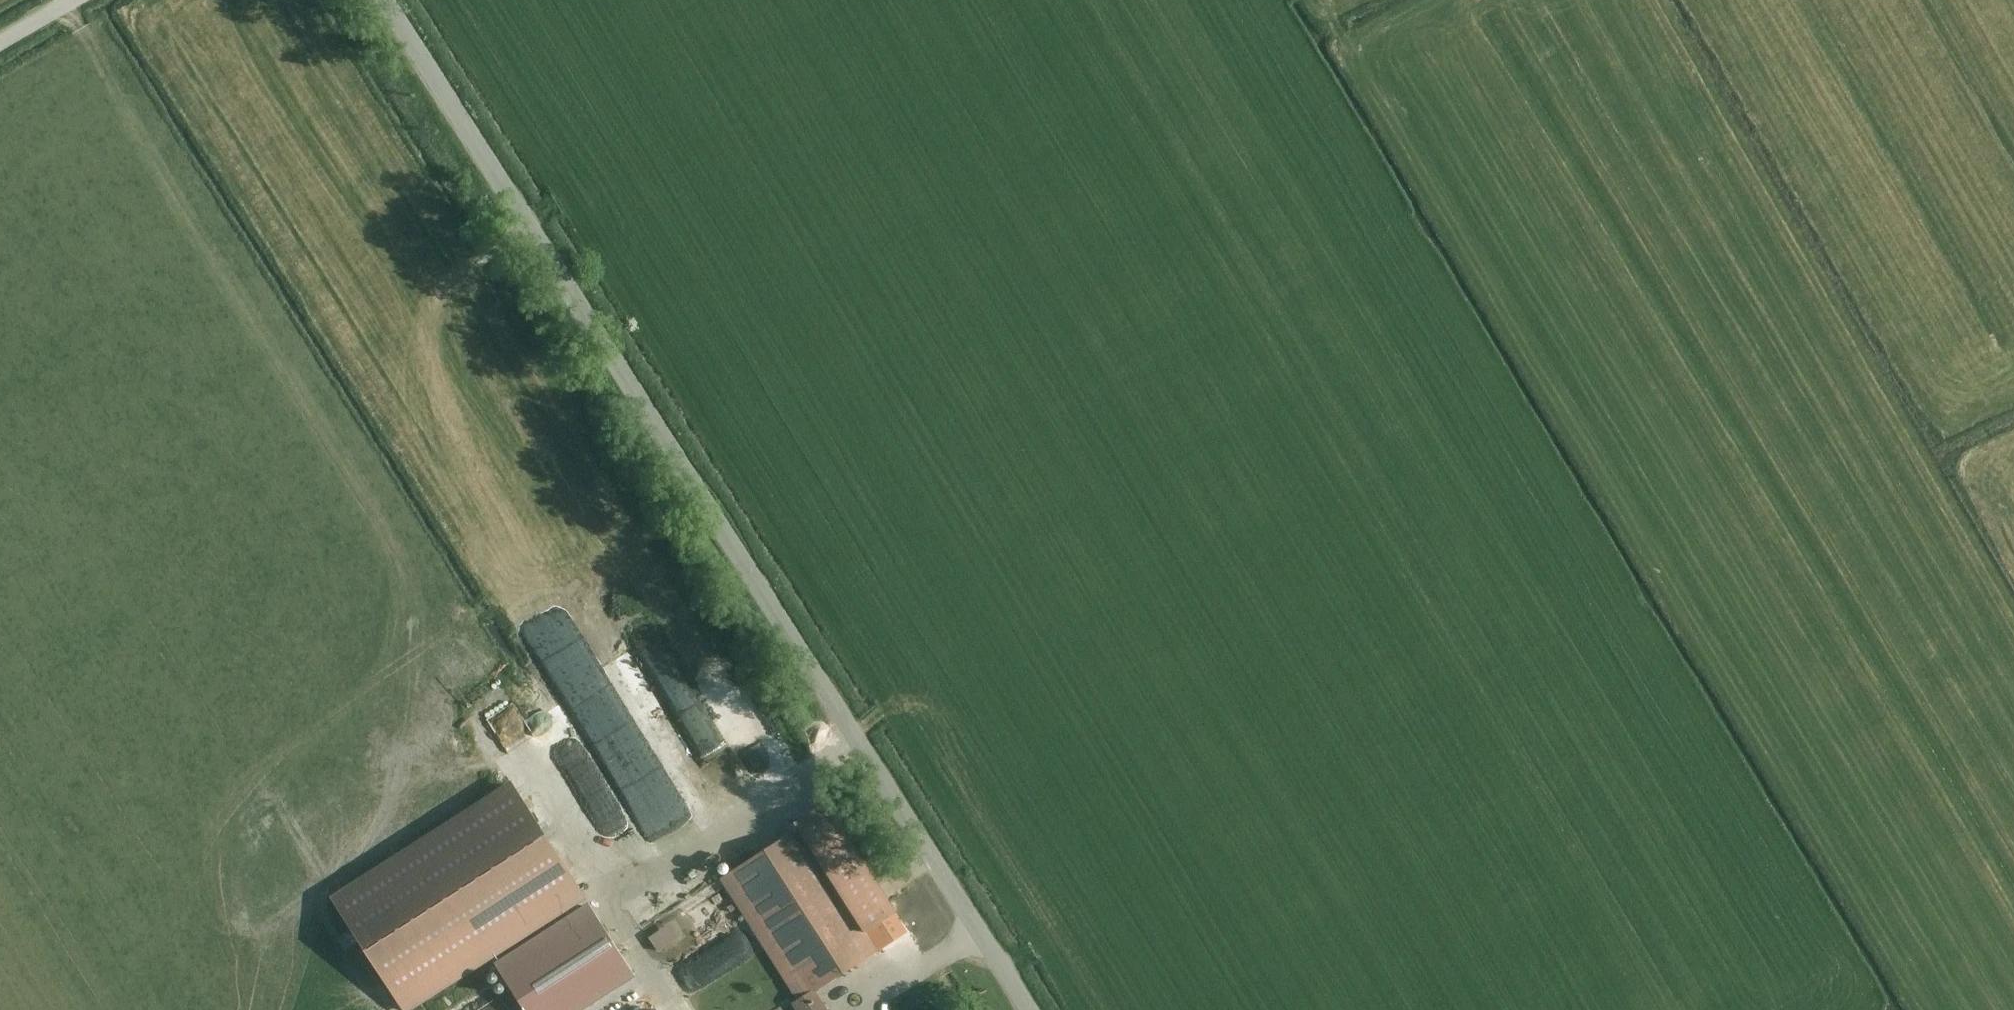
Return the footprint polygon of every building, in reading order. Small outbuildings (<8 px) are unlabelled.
[(681,738),(711,722),(689,680),(659,696),(681,738)] [(516,701),(489,716),(506,746),(533,731),(516,701)] [(507,766),(317,889),(396,1009),(415,1009),(494,959),(528,1009),(582,1009),(641,972),(507,766)] [(731,877),(800,993),(912,927),(843,811),(731,877)]
